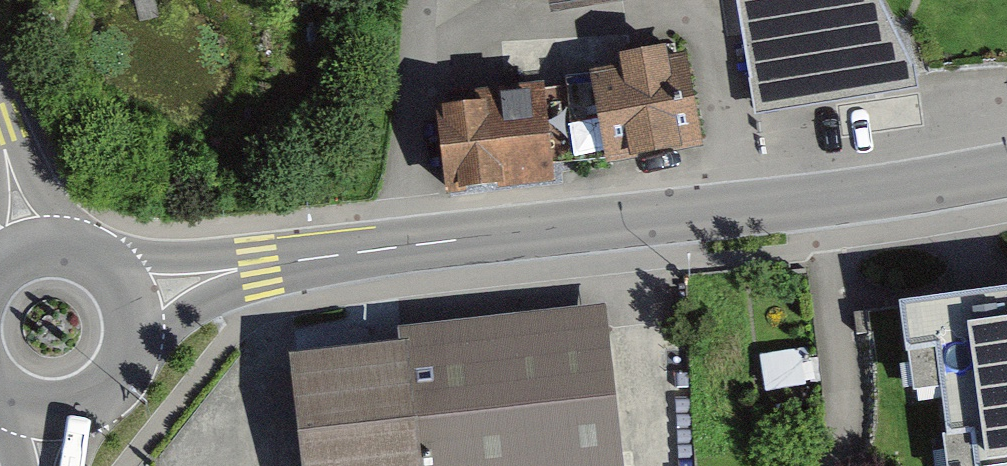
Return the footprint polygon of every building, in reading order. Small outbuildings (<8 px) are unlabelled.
[(762,118),(938,92),(887,0),(740,0),(762,118)] [(641,73),(579,80),(580,97),(587,168),(714,160),(702,44),(639,51),(641,73)] [(580,97),(439,108),(447,195),(589,185),(587,168),(580,97)] [(872,258),(886,379),(1003,365),(1006,399),(1006,242),(872,258)] [(289,367),(300,465),(624,465),(606,312),(403,334),(405,354),(289,367)]
